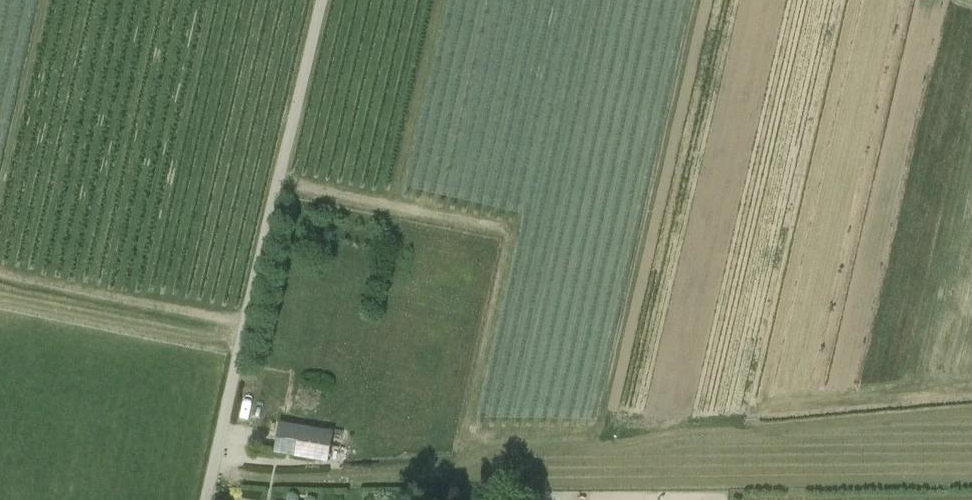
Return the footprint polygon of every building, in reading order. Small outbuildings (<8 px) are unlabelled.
[(278,421),(273,452),(328,461),(331,445),(333,430),(278,421)]
